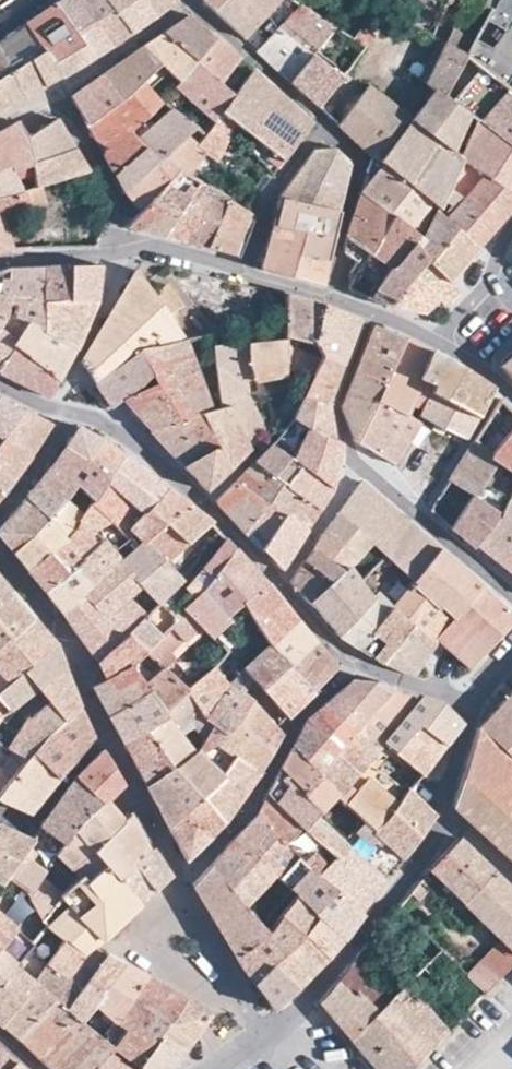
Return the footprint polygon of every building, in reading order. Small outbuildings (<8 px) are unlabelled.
[(92,57),(111,47),(77,0),(60,0),(55,4),(92,57)] [(111,47),(130,33),(105,0),(77,0),(111,47)] [(130,33),(157,15),(147,0),(105,0),(130,33)] [(157,15),(175,0),(147,0),(157,15)] [(213,11),(223,0),(201,0),(213,11)] [(213,11),(243,38),(255,25),(225,0),(223,0),(213,11)] [(255,25),(267,14),(250,0),(225,0),(255,25)] [(267,14),(274,4),(278,0),(250,0),(267,14)] [(274,4),(282,11),(283,11),(293,1),(292,0),(278,0),(274,4)] [(507,88),(511,81),(511,0),(497,0),(492,9),(485,19),(506,31),(493,49),(476,39),(474,42),(466,56),(480,67),(507,88)] [(38,45),(59,77),(92,57),(55,4),(25,24),(38,45)] [(284,22),(317,49),(336,28),(302,6),(284,22)] [(163,33),(196,62),(197,60),(213,41),(215,38),(190,15),(163,33)] [(456,23),(452,31),(452,32),(474,42),(476,39),(479,33),(478,32),(456,23)] [(257,51),(291,82),(314,56),(279,29),(257,51)] [(353,38),(365,47),(371,38),(359,29),(353,38)] [(468,115),(450,101),(442,94),(466,56),(474,42),(452,32),(452,31),(445,45),(425,84),(432,90),(410,119),(367,86),(339,122),(337,124),(373,158),(429,203),(438,210),(463,160),(460,159),(451,153),(468,115)] [(142,47),(160,64),(178,82),(196,62),(163,33),(142,47)] [(0,41),(0,54),(6,67),(7,67),(24,55),(12,37),(11,34),(0,41)] [(418,79),(425,84),(445,45),(437,41),(418,79)] [(6,67),(22,99),(59,77),(38,45),(24,55),(7,67),(6,67)] [(130,93),(141,82),(160,64),(142,47),(70,97),(87,126),(130,93)] [(22,99),(6,67),(0,54),(0,113),(22,99)] [(314,56),(291,82),(320,108),(321,107),(342,78),(314,56)] [(221,109),(222,108),(203,93),(214,79),(196,62),(178,82),(162,102),(170,108),(180,116),(195,128),(203,134),(221,109)] [(507,88),(480,67),(450,101),(468,115),(476,122),(511,150),(511,92),(507,88)] [(239,87),(222,108),(221,109),(203,134),(195,145),(204,153),(216,162),(234,123),(257,141),(282,161),(310,125),(309,123),(251,70),(239,87)] [(130,132),(149,116),(160,103),(141,82),(130,93),(87,126),(93,138),(108,146),(104,149),(103,154),(130,134),(130,132)] [(171,125),(180,116),(170,108),(154,121),(149,116),(130,132),(130,134),(103,154),(114,175),(171,125)] [(123,191),(185,137),(195,128),(180,116),(171,125),(114,175),(123,191)] [(27,137),(33,162),(74,148),(57,120),(55,119),(27,137)] [(30,165),(33,164),(33,162),(27,137),(17,122),(0,131),(0,197),(21,191),(16,180),(12,171),(30,165)] [(476,122),(460,159),(463,160),(511,195),(511,150),(476,122)] [(204,153),(195,145),(185,137),(123,191),(140,210),(176,168),(188,176),(204,153)] [(271,176),(282,161),(257,141),(247,151),(271,176)] [(315,149),(278,198),(338,212),(349,165),(349,161),(334,147),(315,149)] [(33,164),(30,165),(33,176),(35,186),(42,184),(88,171),(74,148),(33,162),(33,164)] [(429,203),(373,158),(360,195),(390,217),(409,230),(429,203)] [(463,160),(438,210),(476,248),(494,228),(511,208),(511,195),(463,160)] [(16,180),(33,176),(30,165),(12,171),(16,180)] [(164,236),(199,182),(188,176),(176,168),(140,210),(126,226),(164,236)] [(185,242),(212,192),(199,182),(164,236),(185,242)] [(47,207),(42,184),(35,186),(25,189),(29,203),(31,211),(47,207)] [(29,203),(25,189),(21,191),(0,197),(0,211),(29,203)] [(207,248),(226,201),(212,192),(185,242),(207,248)] [(390,217),(360,195),(346,238),(362,250),(357,259),(349,274),(349,276),(354,279),(358,274),(370,256),(390,217)] [(338,212),(278,198),(277,200),(272,224),(303,232),(301,237),(330,247),(338,212)] [(245,210),(226,201),(207,248),(235,257),(236,257),(238,256),(239,255),(240,254),(241,252),(256,215),(245,210)] [(476,248),(438,210),(428,229),(421,239),(416,245),(428,259),(448,280),(476,248)] [(409,230),(390,217),(370,256),(388,268),(390,269),(412,242),(416,245),(421,239),(409,230)] [(303,232),(272,224),(260,269),(325,287),(328,273),(324,272),(330,247),(301,237),(303,232)] [(344,250),(357,259),(362,250),(346,238),(344,250)] [(428,259),(416,245),(412,242),(390,269),(388,268),(374,286),(367,296),(366,297),(388,306),(390,306),(408,281),(428,259)] [(359,275),(374,286),(388,268),(370,256),(358,274),(359,275)] [(448,280),(428,259),(408,281),(390,306),(425,314),(439,301),(443,305),(459,290),(448,280)] [(100,265),(71,266),(70,302),(95,302),(96,294),(100,265)] [(70,302),(71,266),(43,267),(43,299),(70,302)] [(43,299),(43,267),(8,269),(8,295),(43,299)] [(8,269),(0,272),(0,321),(3,322),(6,316),(7,306),(8,295),(8,269)] [(81,361),(95,383),(139,350),(142,350),(153,348),(164,345),(174,342),(185,339),(136,269),(133,275),(126,287),(111,312),(96,337),(81,361)] [(283,337),(286,338),(297,340),(305,299),(286,294),(285,297),(283,336),(283,337)] [(43,299),(8,295),(7,306),(15,308),(17,321),(27,325),(43,332),(43,299)] [(95,302),(70,302),(43,299),(43,332),(74,348),(95,302)] [(305,299),(297,340),(314,345),(322,304),(305,299)] [(322,304),(314,345),(315,345),(316,345),(317,347),(318,348),(320,354),(321,356),(341,366),(358,321),(358,318),(322,304)] [(17,321),(6,316),(3,322),(0,321),(0,369),(14,346),(27,325),(17,321)] [(43,332),(27,325),(14,346),(58,379),(74,348),(43,332)] [(385,384),(406,338),(374,325),(356,371),(385,384)] [(249,364),(254,383),(285,378),(285,344),(286,338),(283,337),(283,336),(247,340),(249,364)] [(422,410),(431,394),(429,393),(432,385),(417,379),(430,350),(418,344),(406,338),(385,384),(377,400),(407,416),(410,405),(422,410)] [(142,350),(139,350),(151,375),(155,385),(128,396),(122,399),(150,430),(179,420),(212,410),(186,341),(185,339),(174,342),(164,345),(153,348),(142,350)] [(248,384),(254,383),(249,364),(247,340),(216,344),(216,346),(213,346),(222,407),(228,405),(249,448),(258,439),(259,437),(248,384)] [(285,378),(310,381),(321,356),(320,354),(285,344),(285,378)] [(14,346),(0,369),(0,372),(46,396),(48,396),(49,396),(50,395),(58,379),(14,346)] [(139,350),(95,383),(92,389),(106,410),(122,399),(128,396),(151,375),(139,350)] [(444,400),(462,369),(445,358),(430,350),(417,379),(432,385),(429,393),(431,394),(444,400)] [(499,367),(511,379),(511,355),(499,367)] [(341,366),(321,356),(310,381),(302,398),(328,405),(327,403),(341,366)] [(482,383),(462,369),(444,400),(456,406),(477,417),(492,389),(482,383)] [(377,400),(385,384),(356,371),(342,406),(355,440),(356,442),(377,400)] [(456,406),(444,400),(431,394),(422,410),(419,415),(423,417),(433,422),(444,428),(456,406)] [(328,405),(302,398),(296,411),(293,419),(310,428),(332,437),(328,405)] [(491,452),(511,427),(511,411),(500,398),(473,441),(491,452)] [(2,439),(21,411),(9,404),(0,399),(0,438),(2,439)] [(407,416),(377,400),(356,442),(358,444),(394,464),(420,423),(407,416)] [(179,420),(150,430),(183,466),(216,446),(228,468),(249,448),(228,405),(222,407),(212,410),(179,420)] [(477,417),(456,406),(444,428),(465,439),(466,436),(477,417)] [(21,411),(2,439),(30,455),(38,443),(51,423),(23,407),(21,411)] [(310,428),(293,419),(269,445),(285,453),(301,467),(331,491),(331,489),(336,467),(341,445),(340,441),(332,437),(310,428)] [(77,426),(65,447),(88,463),(106,476),(123,455),(103,440),(79,426),(77,426)] [(491,452),(489,459),(497,464),(511,474),(511,427),(491,452)] [(16,474),(30,455),(2,439),(0,441),(0,462),(16,474)] [(475,496),(476,495),(485,481),(497,464),(489,459),(491,452),(473,441),(448,480),(450,482),(471,495),(475,496)] [(285,453),(269,445),(267,447),(254,461),(282,485),(301,467),(285,453)] [(216,446),(183,466),(205,490),(228,468),(216,446)] [(88,463),(65,447),(52,465),(75,485),(75,486),(91,501),(102,482),(106,476),(88,463)] [(123,455),(106,476),(102,482),(114,492),(126,501),(137,510),(142,515),(166,489),(166,488),(123,455)] [(269,504),(282,485),(254,461),(235,481),(269,504)] [(1,494),(16,474),(0,462),(0,494),(1,494)] [(75,485),(52,465),(40,479),(63,502),(65,499),(75,486),(75,485)] [(331,491),(301,467),(282,485),(269,504),(305,531),(316,514),(331,491)] [(47,520),(63,502),(40,479),(24,498),(47,520)] [(269,504),(235,481),(216,501),(246,533),(269,504)] [(495,489),(485,481),(476,495),(487,502),(495,489)] [(102,482),(91,501),(89,505),(107,521),(134,546),(144,538),(165,562),(211,522),(166,489),(142,515),(137,510),(126,501),(114,492),(102,482)] [(338,512),(375,544),(401,515),(364,483),(363,482),(361,482),(359,482),(338,512)] [(503,512),(478,544),(479,545),(497,560),(511,537),(511,492),(503,512)] [(478,544),(503,512),(487,502),(476,495),(475,496),(471,495),(451,525),(449,527),(476,549),(479,545),(478,544)] [(40,527),(47,520),(24,498),(19,504),(40,527)] [(66,538),(83,514),(65,499),(63,502),(47,520),(40,527),(13,552),(16,555),(28,570),(66,538)] [(40,527),(19,504),(0,528),(0,536),(1,537),(13,552),(40,527)] [(305,531),(269,504),(246,533),(256,544),(268,557),(280,569),(305,531)] [(107,521),(89,505),(83,514),(66,538),(28,570),(44,590),(63,613),(73,604),(89,587),(106,570),(119,558),(103,540),(98,545),(84,534),(107,521)] [(323,531),(357,559),(372,543),(374,544),(375,544),(338,512),(323,531)] [(415,581),(441,549),(401,515),(375,544),(374,544),(385,554),(414,580),(415,581)] [(348,568),(349,568),(357,559),(323,531),(313,547),(343,572),(348,568)] [(497,560),(501,564),(507,569),(511,574),(511,537),(497,560)] [(144,538),(134,546),(119,558),(140,585),(148,594),(173,571),(165,562),(144,538)] [(242,604),(267,583),(261,576),(244,557),(226,538),(202,569),(212,579),(200,593),(181,609),(185,614),(198,627),(209,638),(211,637),(229,621),(226,618),(242,604)] [(309,603),(343,572),(313,547),(305,560),(304,559),(290,581),(301,594),(309,603)] [(441,549),(415,581),(414,580),(410,584),(438,609),(440,607),(455,619),(452,622),(437,639),(458,657),(465,662),(471,667),(511,621),(511,613),(441,549)] [(73,604),(63,613),(97,662),(127,634),(144,616),(127,599),(140,585),(119,558),(106,570),(89,587),(73,604)] [(323,619),(359,583),(349,568),(348,568),(343,572),(309,603),(323,619)] [(173,571),(148,594),(156,604),(144,616),(127,634),(145,652),(146,652),(185,614),(181,609),(175,612),(163,601),(183,581),(173,571)] [(368,573),(359,583),(371,598),(376,593),(380,589),(368,573)] [(8,590),(0,580),(0,598),(8,590)] [(267,583),(242,604),(267,641),(294,619),(267,583)] [(372,600),(371,598),(359,583),(323,619),(338,637),(372,600)] [(437,639),(452,622),(438,609),(410,584),(392,607),(412,625),(434,643),(436,641),(437,639)] [(0,598),(0,646),(32,618),(8,590),(0,598)] [(357,648),(392,607),(376,593),(371,598),(372,600),(338,637),(357,648)] [(412,625),(392,607),(357,648),(380,664),(412,625)] [(198,627),(185,614),(146,652),(159,665),(198,627)] [(0,646),(0,671),(43,631),(32,618),(0,646)] [(294,619),(267,641),(287,666),(313,641),(294,619)] [(434,643),(412,625),(380,664),(411,676),(416,669),(419,670),(425,662),(423,660),(434,643)] [(0,671),(0,676),(1,675),(10,683),(17,677),(25,671),(32,664),(38,658),(48,648),(53,643),(43,631),(0,671)] [(127,634),(97,662),(105,677),(92,686),(108,715),(147,690),(143,683),(128,665),(145,652),(127,634)] [(287,666),(267,641),(242,666),(241,667),(253,680),(286,717),(312,692),(287,666)] [(313,641),(287,666),(312,692),(336,668),(313,641)] [(10,683),(5,687),(0,690),(0,721),(5,713),(37,688),(63,667),(53,643),(48,648),(38,658),(32,664),(25,671),(17,677),(10,683)] [(63,667),(37,688),(47,702),(29,720),(25,717),(7,746),(6,747),(28,759),(33,752),(46,736),(60,724),(74,712),(79,708),(70,684),(63,667)] [(147,690),(108,715),(124,744),(167,718),(166,717),(186,690),(161,667),(143,683),(147,690)] [(229,686),(226,683),(212,667),(186,690),(199,712),(203,719),(229,686)] [(253,680),(241,667),(238,671),(234,674),(232,677),(226,683),(229,686),(203,719),(212,726),(226,735),(252,701),(241,693),(245,688),(247,687),(249,684),(253,680)] [(360,724),(393,687),(375,681),(352,679),(327,700),(358,726),(360,724)] [(382,742),(419,694),(393,687),(360,724),(382,742)] [(199,712),(186,690),(166,717),(167,718),(124,744),(146,785),(193,753),(175,729),(187,721),(199,712)] [(506,697),(477,728),(465,766),(454,804),(453,806),(466,818),(465,820),(484,838),(485,836),(511,860),(511,780),(510,778),(511,776),(511,691),(506,697)] [(440,701),(419,694),(382,742),(384,744),(395,754),(412,734),(437,755),(461,722),(440,701)] [(358,726),(327,700),(321,706),(353,732),(358,726)] [(262,712),(252,701),(226,735),(212,726),(202,740),(232,756),(233,754),(258,773),(281,734),(275,727),(271,722),(262,712)] [(336,751),(353,732),(321,706),(307,718),(305,720),(336,751)] [(46,736),(33,752),(58,778),(92,738),(79,708),(74,712),(60,724),(46,736)] [(187,721),(202,740),(212,726),(203,719),(199,712),(187,721)] [(317,773),(336,751),(305,720),(303,725),(291,746),(317,773)] [(384,744),(382,742),(360,724),(358,726),(353,732),(336,751),(317,773),(334,792),(338,796),(355,813),(362,820),(364,822),(374,831),(406,790),(371,759),(384,744)] [(412,734),(395,754),(421,775),(422,775),(427,768),(432,762),(437,755),(412,734)] [(334,792),(317,773),(291,746),(280,768),(318,812),(321,809),(338,796),(334,792)] [(102,749),(75,776),(102,802),(105,799),(106,800),(118,790),(123,785),(102,749)] [(193,753),(146,785),(168,826),(198,799),(219,772),(197,750),(193,753)] [(28,759),(0,794),(0,800),(30,814),(58,778),(33,752),(28,759)] [(233,754),(232,756),(219,772),(242,796),(258,773),(233,754)] [(318,812),(280,768),(265,793),(302,830),(316,815),(318,812)] [(219,772),(198,799),(222,823),(242,796),(219,772)] [(102,802),(75,776),(40,826),(64,845),(85,818),(102,802)] [(374,831),(364,822),(344,842),(386,879),(403,859),(433,817),(434,815),(409,790),(408,789),(406,790),(374,831)] [(302,830),(265,793),(254,818),(297,859),(298,858),(316,876),(325,868),(314,854),(322,847),(302,830)] [(105,799),(102,802),(85,818),(64,845),(56,856),(72,871),(124,820),(123,819),(106,800),(105,799)] [(198,799),(168,826),(184,857),(185,857),(186,858),(187,858),(208,837),(222,823),(198,799)] [(124,820),(72,871),(80,878),(85,885),(105,866),(118,880),(148,851),(147,850),(129,813),(123,819),(124,820)] [(316,815),(302,830),(322,847),(335,859),(325,868),(316,876),(362,912),(386,879),(344,842),(342,839),(316,815)] [(297,859),(254,818),(232,838),(275,873),(273,874),(278,878),(297,859)] [(22,856),(23,856),(33,841),(31,840),(0,826),(0,882),(3,884),(6,878),(22,856)] [(511,949),(511,890),(500,878),(458,837),(428,869),(450,889),(501,938),(511,949)] [(275,873),(232,838),(210,864),(224,883),(237,900),(243,908),(273,874),(275,873)] [(148,851),(118,880),(139,904),(143,900),(156,888),(168,878),(170,876),(151,847),(147,850),(148,851)] [(30,894),(44,872),(22,856),(6,878),(18,886),(30,894)] [(362,912),(316,876),(298,858),(297,859),(278,878),(292,891),(297,895),(341,938),(348,929),(362,912)] [(224,883),(210,864),(193,883),(193,885),(203,903),(224,883)] [(60,899),(62,896),(52,886),(60,878),(49,867),(48,866),(44,872),(30,894),(30,895),(43,921),(61,900),(60,899)] [(85,885),(80,878),(62,896),(60,899),(61,900),(43,921),(44,922),(47,926),(46,927),(62,941),(63,941),(85,954),(94,946),(95,946),(102,940),(114,929),(115,928),(119,925),(127,916),(139,904),(118,880),(105,866),(85,885)] [(18,886),(6,878),(3,884),(13,892),(18,886)] [(408,893),(418,901),(426,891),(417,882),(408,893)] [(237,900),(224,883),(203,903),(236,956),(266,931),(262,927),(243,908),(237,900)] [(341,938),(297,895),(279,917),(302,937),(326,957),(341,938)] [(13,964),(27,948),(32,943),(0,916),(0,980),(13,964)] [(302,937),(279,917),(267,932),(266,931),(236,956),(237,957),(242,966),(253,982),(271,965),(302,937)] [(422,967),(440,950),(414,925),(396,943),(422,967)] [(326,957),(302,937),(271,965),(296,988),(305,979),(326,957)] [(511,964),(511,949),(501,938),(481,959),(499,977),(511,964)] [(63,941),(62,941),(46,964),(33,982),(57,1002),(19,1038),(37,1055),(75,1018),(65,1010),(104,955),(103,954),(95,946),(94,946),(85,954),(63,941)] [(46,964),(27,948),(13,964),(33,982),(46,964)] [(456,966),(440,950),(422,967),(440,983),(456,966)] [(65,1010),(75,1018),(80,1022),(93,1005),(122,962),(105,953),(103,954),(104,955),(65,1010)] [(499,977),(481,959),(465,975),(484,993),(499,977)] [(122,962),(93,1005),(113,1022),(145,975),(122,962)] [(440,983),(422,967),(393,996),(352,962),(319,1001),(351,1040),(373,1020),(414,1065),(447,1032),(422,1004),(440,983)] [(0,980),(0,1023),(33,982),(13,964),(0,980)] [(271,965),(253,982),(273,1009),(296,988),(271,965)] [(145,975),(113,1022),(115,1024),(103,1041),(113,1050),(114,1047),(114,1046),(127,1028),(153,1044),(159,1035),(184,998),(145,975)] [(33,982),(0,1023),(0,1025),(1,1023),(19,1038),(57,1002),(33,982)] [(184,998),(159,1035),(168,1040),(184,1049),(209,1014),(209,1013),(184,998)] [(37,1055),(53,1068),(96,1068),(111,1053),(110,1052),(113,1050),(103,1041),(80,1022),(75,1018),(37,1055)] [(351,1040),(375,1068),(410,1068),(414,1065),(373,1020),(351,1040)] [(114,1047),(143,1068),(167,1068),(184,1049),(168,1040),(159,1035),(153,1044),(127,1028),(114,1046),(114,1047)] [(16,1062),(0,1048),(0,1068),(23,1068),(16,1062)] [(111,1053),(96,1068),(132,1068),(111,1053)]
